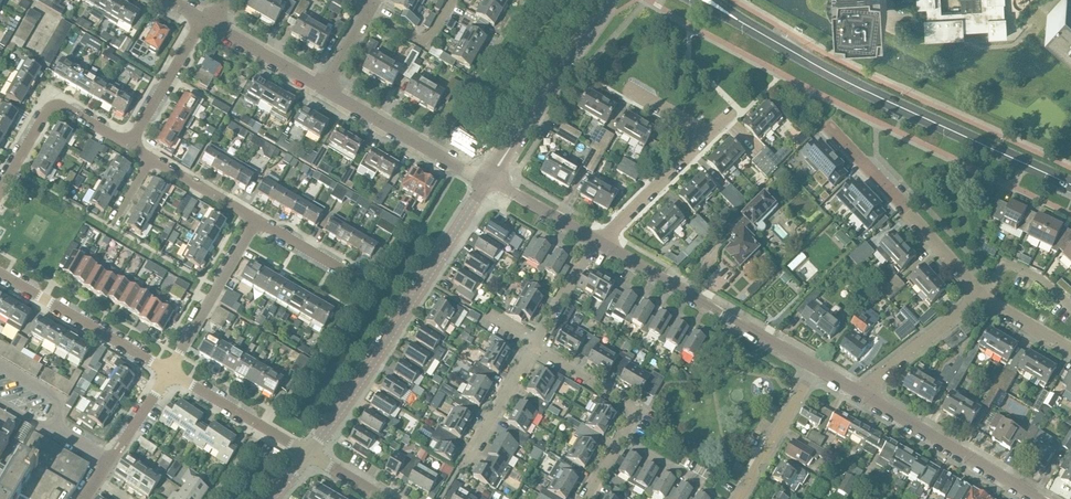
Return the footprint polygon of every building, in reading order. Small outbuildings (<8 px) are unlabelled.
[(18,7),(26,12),(30,5),(22,0),(18,7)] [(38,3),(50,10),(55,0),(39,0),(38,3)] [(50,10),(61,16),(65,10),(59,7),(62,2),(59,0),(55,0),(50,10)] [(81,1),(93,8),(98,0),(81,0),(81,1)] [(104,18),(106,16),(115,0),(114,0),(98,0),(93,8),(91,12),(103,19),(104,18)] [(118,23),(120,19),(127,7),(115,0),(106,16),(104,18),(116,25),(118,23)] [(269,0),(251,0),(246,9),(259,17),(269,0)] [(259,17),(274,26),(281,13),(288,17),(296,4),(289,0),(288,0),(285,7),(273,0),(269,0),(259,17)] [(342,0),(335,0),(333,4),(332,4),(342,10),(346,2),(342,0)] [(409,0),(398,0),(394,8),(404,14),(401,20),(416,29),(420,22),(411,17),(418,5),(409,0)] [(439,0),(434,8),(439,11),(444,3),(439,0)] [(502,13),(509,0),(484,0),(483,2),(502,13)] [(842,13),(849,13),(886,11),(885,2),(884,0),(842,0),(842,13)] [(1005,0),(982,0),(983,10),(941,13),(940,0),(917,0),(918,7),(927,6),(927,18),(925,19),(926,39),(964,37),(963,25),(968,25),(968,28),(984,27),(984,24),(989,23),(989,37),(1007,36),(1006,16),(1005,17),(1004,2),(1005,2),(1005,0)] [(1054,17),(1045,27),(1070,50),(1070,0),(1059,0),(1047,13),(1048,14),(1049,13),(1054,17)] [(306,44),(317,25),(309,21),(311,17),(305,13),(310,5),(302,1),(295,14),(301,18),(292,36),(306,44)] [(502,13),(483,2),(475,16),(467,11),(462,18),(476,26),(480,19),(493,27),(502,13)] [(331,5),(328,10),(333,14),(336,8),(331,5)] [(127,7),(120,19),(118,23),(131,30),(140,15),(127,7)] [(27,16),(38,22),(41,16),(30,10),(27,16)] [(432,23),(436,16),(430,13),(427,20),(432,23)] [(38,22),(27,16),(24,21),(35,27),(38,22)] [(79,18),(75,25),(81,29),(85,22),(79,18)] [(476,26),(462,18),(459,25),(467,30),(459,44),(477,55),(486,40),(472,32),(476,26)] [(13,34),(19,24),(12,19),(5,30),(8,31),(13,34)] [(58,26),(69,33),(73,27),(62,20),(58,26)] [(35,27),(24,21),(20,26),(31,33),(35,27)] [(317,25),(306,44),(320,52),(330,35),(337,39),(345,25),(337,21),(330,33),(317,25)] [(85,22),(81,29),(87,32),(91,25),(85,22)] [(31,33),(20,26),(17,32),(28,38),(31,33)] [(55,32),(66,38),(69,33),(58,26),(55,32)] [(139,41),(131,54),(138,59),(141,54),(146,57),(149,52),(156,56),(168,35),(167,34),(165,32),(164,31),(163,31),(161,31),(155,28),(145,45),(139,41)] [(9,41),(13,34),(8,31),(4,38),(0,45),(5,48),(9,41)] [(28,38),(17,32),(14,38),(25,44),(28,38)] [(52,37),(63,44),(66,38),(55,32),(52,37)] [(104,33),(100,40),(106,43),(110,36),(104,33)] [(121,35),(118,41),(116,40),(110,36),(106,43),(112,47),(112,46),(113,46),(118,50),(126,38),(121,35)] [(49,43),(60,49),(63,44),(52,37),(49,43)] [(99,42),(91,37),(91,38),(89,42),(86,47),(94,51),(99,42)] [(16,46),(22,50),(25,44),(14,38),(11,43),(16,46)] [(126,38),(118,50),(124,54),(132,42),(126,38)] [(376,79),(387,61),(373,53),(378,44),(371,40),(363,54),(370,58),(362,71),(376,79)] [(12,53),(16,46),(11,43),(7,50),(12,53)] [(46,49),(57,55),(60,49),(49,43),(46,49)] [(443,53),(439,60),(452,68),(456,61),(469,69),(477,55),(459,44),(451,58),(443,53)] [(104,51),(102,56),(109,61),(112,56),(114,51),(109,48),(107,53),(104,51)] [(57,55),(46,49),(42,54),(53,61),(57,55)] [(42,54),(39,60),(50,66),(53,61),(42,54)] [(112,56),(109,61),(117,65),(120,60),(112,56)] [(199,72),(213,80),(220,69),(206,60),(199,72)] [(65,83),(74,68),(62,61),(53,76),(65,83)] [(399,74),(405,78),(413,64),(406,61),(401,69),(387,61),(376,79),(391,88),(399,74)] [(19,74),(34,83),(41,71),(26,62),(19,74)] [(121,67),(125,70),(133,74),(135,69),(128,65),(124,62),(121,67)] [(419,104),(429,85),(415,77),(420,69),(419,68),(414,65),(413,64),(405,78),(412,82),(404,95),(419,104)] [(77,89),(86,74),(74,68),(65,83),(77,89)] [(135,69),(133,74),(130,79),(137,83),(143,74),(135,69)] [(213,80),(199,72),(192,83),(207,92),(213,80)] [(34,83),(19,74),(12,86),(27,94),(34,83)] [(89,96),(98,81),(86,74),(77,89),(89,96)] [(240,94),(242,91),(248,81),(243,79),(239,76),(233,86),(231,91),(239,96),(240,94)] [(260,103),(269,87),(256,79),(247,94),(247,95),(244,100),(257,107),(260,103)] [(429,85),(419,104),(433,112),(441,99),(448,103),(459,83),(452,79),(444,93),(429,85)] [(100,103),(109,88),(98,81),(89,96),(100,103)] [(27,94),(12,86),(5,97),(20,106),(27,94)] [(271,113),(281,94),(269,87),(260,103),(272,110),(270,112),(271,113)] [(112,110),(120,95),(121,95),(109,88),(100,103),(112,110)] [(237,100),(239,96),(231,91),(228,95),(233,97),(237,100)] [(591,118),(601,100),(588,92),(576,112),(582,116),(583,114),(591,118)] [(271,113),(269,115),(283,123),(285,122),(286,121),(287,122),(291,114),(288,112),(294,102),(281,94),(271,113)] [(121,95),(120,95),(112,110),(124,117),(133,101),(121,95)] [(177,109),(194,118),(204,102),(195,97),(192,102),(184,97),(177,109)] [(214,100),(211,106),(227,115),(230,109),(214,100)] [(601,100),(591,118),(598,123),(597,124),(603,128),(615,108),(601,100)] [(755,116),(770,131),(777,124),(779,126),(783,121),(767,105),(755,116)] [(11,127),(18,115),(2,106),(0,110),(0,121),(11,127)] [(194,118),(177,109),(171,120),(184,128),(187,130),(194,118)] [(307,133),(316,117),(303,110),(294,125),(307,133)] [(630,141),(640,122),(626,115),(615,134),(621,138),(622,136),(630,141)] [(246,126),(249,120),(243,116),(239,123),(246,126)] [(770,131),(755,116),(745,127),(761,143),(766,138),(764,137),(770,131)] [(316,117),(307,133),(319,140),(328,125),(316,117)] [(184,128),(171,120),(164,131),(177,139),(184,128)] [(249,120),(246,126),(252,130),(256,123),(249,120)] [(11,127),(0,121),(0,136),(4,139),(11,127)] [(640,122),(630,141),(638,145),(637,147),(642,150),(654,130),(640,122)] [(233,133),(237,126),(231,123),(227,130),(233,133)] [(79,133),(65,124),(62,128),(58,125),(52,137),(66,145),(72,134),(77,137),(79,133)] [(559,130),(578,141),(581,135),(562,124),(559,130)] [(237,126),(233,133),(244,139),(248,132),(237,126)] [(205,133),(212,137),(215,130),(209,127),(205,133)] [(278,129),(275,134),(269,130),(267,134),(260,130),(258,135),(261,137),(264,139),(275,146),(276,146),(282,135),(284,132),(281,131),(278,129)] [(578,141),(559,130),(555,136),(574,147),(578,141)] [(597,152),(608,133),(602,130),(591,149),(597,152)] [(177,139),(164,131),(157,143),(163,146),(160,150),(172,157),(174,153),(171,151),(177,139)] [(327,149),(329,150),(340,156),(350,139),(337,131),(327,149)] [(608,133),(597,152),(603,156),(614,137),(608,133)] [(287,152),(291,146),(285,143),(288,138),(282,135),(276,146),(287,152)] [(256,147),(260,140),(254,136),(250,143),(256,147)] [(66,145),(52,137),(45,148),(59,157),(66,145)] [(350,139),(340,156),(352,163),(362,146),(350,139)] [(260,140),(256,147),(262,150),(266,143),(260,140)] [(87,158),(95,144),(89,141),(81,154),(87,158)] [(719,153),(734,168),(741,161),(742,162),(747,157),(731,141),(719,153)] [(193,149),(200,153),(204,147),(197,143),(193,149)] [(814,143),(802,154),(808,160),(806,162),(816,173),(835,155),(828,148),(826,149),(825,148),(823,145),(822,146),(820,148),(815,144),(814,143)] [(95,144),(87,158),(93,161),(101,148),(95,144)] [(210,146),(200,163),(212,170),(222,152),(210,146)] [(270,146),(264,157),(270,161),(272,156),(276,149),(270,146)] [(317,170),(329,150),(327,149),(323,146),(317,155),(317,156),(311,166),(317,170)] [(59,157),(45,148),(38,160),(52,169),(59,157)] [(766,148),(761,152),(777,168),(781,163),(766,148)] [(586,171),(597,152),(591,149),(580,167),(586,171)] [(222,152),(212,170),(223,176),(233,159),(222,152)] [(302,153),(299,159),(311,166),(317,156),(317,155),(311,152),(308,157),(302,153)] [(377,173),(385,159),(372,152),(369,157),(366,156),(357,171),(373,180),(377,173)] [(603,156),(597,152),(586,171),(592,174),(603,156)] [(778,170),(778,169),(777,168),(761,152),(756,157),(773,175),(778,170)] [(734,168),(719,153),(708,163),(724,179),(729,175),(728,173),(734,168)] [(79,159),(84,162),(85,163),(87,158),(81,154),(79,159)] [(554,182),(565,164),(557,160),(558,157),(552,154),(540,174),(554,182)] [(287,155),(283,162),(289,166),(293,159),(287,155)] [(818,171),(834,188),(846,176),(841,171),(844,168),(840,164),(842,162),(835,155),(818,171)] [(185,157),(181,165),(190,170),(194,162),(185,157)] [(768,179),(773,175),(756,157),(751,162),(768,179)] [(85,163),(91,166),(93,161),(87,158),(85,163)] [(105,168),(109,171),(120,177),(124,179),(130,168),(116,159),(112,165),(108,163),(105,168)] [(233,159),(223,176),(235,183),(245,166),(233,159)] [(293,159),(289,166),(294,169),(298,162),(293,159)] [(385,159),(377,173),(390,180),(398,166),(385,159)] [(620,165),(639,176),(642,170),(623,159),(620,165)] [(52,169),(38,160),(31,172),(46,180),(52,169)] [(565,164),(554,182),(568,190),(580,170),(574,166),(573,168),(565,164)] [(306,176),(310,169),(304,165),(300,172),(306,176)] [(639,176),(620,165),(616,171),(635,182),(639,176)] [(245,166),(235,183),(246,190),(257,173),(245,166)] [(349,166),(339,183),(346,187),(349,182),(348,182),(355,170),(349,166)] [(781,168),(773,176),(778,181),(786,173),(781,168)] [(124,179),(120,177),(109,171),(102,182),(117,191),(124,179)] [(411,172),(401,190),(410,196),(409,197),(407,196),(406,198),(405,197),(401,204),(407,207),(423,179),(419,176),(419,173),(415,171),(413,172),(411,172)] [(67,177),(73,181),(76,176),(70,172),(67,177)] [(269,200),(276,187),(279,182),(267,175),(257,193),(269,200)] [(323,186),(328,179),(321,175),(317,182),(323,186)] [(593,204),(604,186),(596,181),(597,180),(591,176),(579,196),(593,204)] [(690,187),(705,202),(712,195),(713,197),(718,192),(702,176),(690,187)] [(73,181),(67,177),(64,182),(70,186),(73,181)] [(75,182),(81,185),(84,180),(78,177),(75,182)] [(328,179),(323,186),(329,189),(333,182),(328,179)] [(423,179),(407,207),(411,210),(412,210),(418,200),(424,204),(435,186),(434,185),(434,182),(431,180),(428,181),(423,179)] [(168,189),(170,186),(170,185),(160,180),(158,183),(154,181),(147,193),(161,201),(165,203),(168,198),(164,196),(168,189)] [(78,190),(81,185),(75,182),(72,187),(77,189),(78,190)] [(117,191),(102,182),(95,194),(110,202),(117,191)] [(346,187),(352,190),(354,185),(349,182),(346,187)] [(852,182),(836,197),(845,206),(852,214),(873,195),(866,187),(864,189),(861,185),(860,186),(858,188),(852,182)] [(385,185),(374,204),(377,205),(380,207),(392,189),(389,187),(385,184),(385,185)] [(336,201),(343,188),(337,185),(330,197),(336,201)] [(725,191),(741,207),(747,201),(731,185),(725,191)] [(604,186),(593,204),(607,212),(618,192),(612,189),(611,190),(604,186)] [(280,207),(288,194),(276,187),(269,200),(280,207)] [(705,202),(690,187),(680,198),(696,214),(700,209),(699,208),(705,202)] [(343,188),(336,201),(341,204),(349,191),(343,188)] [(741,207),(725,191),(721,195),(737,211),(741,207)] [(140,204),(154,213),(158,206),(162,208),(165,203),(161,201),(147,193),(140,204)] [(825,193),(820,197),(825,202),(829,197),(825,193)] [(110,202),(95,194),(89,206),(99,212),(103,214),(110,202)] [(288,194),(280,207),(292,214),(299,201),(288,194)] [(360,198),(354,194),(350,201),(356,205),(360,198)] [(733,248),(727,254),(741,268),(752,258),(755,261),(761,255),(758,252),(759,250),(752,243),(755,241),(751,237),(758,231),(760,232),(760,233),(761,233),(762,233),(763,233),(764,232),(765,232),(765,231),(765,230),(766,230),(766,229),(766,228),(765,227),(763,224),(760,222),(776,206),(765,195),(743,217),(745,219),(731,234),(736,239),(730,246),(733,248)] [(873,195),(852,214),(868,231),(884,216),(882,214),(879,210),(881,208),(882,207),(879,204),(878,203),(880,202),(873,195)] [(183,214),(191,200),(185,196),(177,210),(183,214)] [(303,220),(311,207),(313,203),(302,196),(299,201),(292,214),(303,220)] [(360,198),(356,205),(361,208),(366,201),(360,198)] [(183,214),(189,217),(197,203),(191,200),(183,214)] [(997,200),(989,217),(1002,223),(1001,224),(1017,232),(1015,237),(1021,240),(1024,232),(1033,213),(1027,210),(1027,209),(1012,202),(1010,207),(1004,204),(997,200)] [(325,209),(314,203),(311,207),(303,220),(315,227),(322,214),(325,209)] [(133,216),(148,224),(154,213),(140,204),(133,216)] [(372,205),(367,212),(379,218),(383,211),(377,208),(372,205)] [(89,206),(87,210),(97,216),(99,212),(89,206)] [(659,219),(673,234),(680,227),(682,228),(686,223),(670,207),(659,219)] [(395,210),(392,214),(400,218),(402,215),(395,210)] [(203,221),(201,224),(205,226),(219,235),(226,223),(221,220),(223,216),(214,211),(207,222),(205,220),(203,221)] [(383,211),(379,218),(395,227),(399,220),(383,211)] [(1041,243),(1051,221),(1040,216),(1039,216),(1033,213),(1024,232),(1030,235),(1029,237),(1041,243)] [(336,239),(343,226),(346,222),(334,215),(331,219),(324,233),(336,239)] [(148,224),(133,216),(126,227),(141,236),(148,224)] [(693,223),(710,240),(717,234),(699,217),(693,223)] [(886,218),(873,229),(875,232),(876,232),(889,221),(888,220),(886,218)] [(673,234),(659,219),(648,229),(664,246),(669,241),(667,239),(673,234)] [(489,235),(485,240),(500,250),(502,252),(506,246),(508,247),(515,236),(510,233),(492,221),(485,232),(487,233),(489,235)] [(1060,250),(1070,234),(1070,233),(1070,231),(1063,227),(1051,221),(1041,243),(1052,248),(1051,250),(1058,253),(1060,250)] [(710,240),(693,223),(689,227),(699,237),(697,239),(703,246),(710,240)] [(219,235),(201,224),(194,236),(212,246),(219,235)] [(347,246),(355,233),(343,226),(336,239),(347,246)] [(166,228),(163,233),(169,236),(171,231),(166,228)] [(840,231),(835,237),(838,241),(844,235),(840,231)] [(170,237),(176,240),(179,235),(173,232),(170,237)] [(169,236),(163,233),(160,238),(166,241),(169,236)] [(358,253),(366,240),(355,233),(347,246),(358,253)] [(1070,234),(1060,250),(1065,254),(1063,256),(1070,263),(1070,233),(1070,234)] [(887,263),(891,260),(906,246),(895,234),(876,252),(887,263)] [(212,246),(194,236),(188,247),(206,257),(212,246)] [(176,240),(170,237),(167,242),(173,245),(176,240)] [(489,267),(492,269),(498,259),(495,257),(500,250),(485,240),(481,238),(474,249),(483,255),(479,260),(489,267)] [(544,271),(550,261),(544,258),(550,249),(533,238),(522,257),(538,267),(537,270),(543,274),(545,271),(544,271)] [(697,239),(683,253),(688,258),(703,246),(697,239)] [(366,240),(358,253),(370,259),(378,246),(366,240)] [(72,243),(65,255),(71,259),(63,273),(74,279),(89,253),(85,260),(74,254),(78,246),(72,243)] [(985,245),(982,251),(994,257),(997,251),(985,245)] [(906,246),(891,260),(897,267),(895,268),(900,273),(917,258),(906,246)] [(188,247),(181,259),(184,261),(185,261),(182,265),(191,270),(193,266),(199,269),(206,257),(188,247)] [(854,263),(859,268),(876,254),(870,248),(854,263)] [(517,259),(520,254),(515,251),(512,256),(517,259)] [(560,284),(568,271),(562,268),(567,259),(556,252),(550,261),(544,271),(545,271),(555,277),(554,280),(560,284)] [(96,267),(90,263),(94,256),(89,253),(74,279),(84,286),(85,286),(95,269),(96,267)] [(802,254),(787,267),(792,272),(806,259),(802,254)] [(479,260),(470,255),(463,266),(473,271),(469,277),(478,283),(478,284),(481,285),(485,279),(487,277),(487,275),(485,274),(489,267),(479,260)] [(779,265),(784,261),(780,256),(775,260),(779,265)] [(148,262),(146,266),(153,270),(156,266),(149,262),(148,262)] [(253,289),(263,271),(251,264),(240,282),(253,289)] [(85,286),(84,286),(83,287),(95,294),(111,268),(106,265),(101,273),(96,270),(97,268),(96,267),(95,269),(85,286)] [(153,270),(152,272),(153,272),(158,275),(161,269),(159,268),(156,266),(153,270)] [(921,293),(936,279),(925,267),(909,283),(913,288),(915,286),(921,293)] [(118,280),(117,279),(116,281),(111,278),(115,271),(111,268),(95,294),(107,301),(108,299),(107,299),(117,282),(118,280)] [(264,296),(275,278),(263,271),(253,289),(264,296)] [(469,277),(460,271),(453,283),(462,288),(458,294),(471,302),(477,292),(474,290),(478,284),(478,283),(469,277)] [(583,275),(574,292),(580,296),(582,292),(592,298),(603,280),(592,273),(589,279),(583,275)] [(791,280),(785,274),(781,278),(786,284),(791,280)] [(118,305),(120,302),(134,279),(129,276),(125,283),(118,280),(117,282),(107,299),(108,299),(118,305)] [(880,291),(882,293),(885,296),(901,281),(896,276),(880,291)] [(275,278),(264,296),(276,302),(286,284),(275,278)] [(134,279),(120,302),(118,305),(130,312),(141,293),(134,289),(138,282),(134,279)] [(189,286),(178,279),(174,286),(186,292),(189,286)] [(936,279),(921,293),(927,300),(926,301),(930,306),(947,290),(936,279)] [(603,280),(592,298),(602,304),(600,307),(606,311),(614,298),(616,295),(610,291),(613,286),(603,280)] [(518,299),(536,310),(542,300),(536,296),(540,291),(524,281),(520,288),(523,290),(518,299)] [(757,281),(747,291),(751,295),(761,286),(757,281)] [(901,281),(885,296),(888,300),(890,301),(906,286),(901,281)] [(286,284),(276,302),(288,309),(298,291),(286,284)] [(169,295),(181,301),(182,298),(186,292),(174,286),(169,295)] [(141,293),(130,312),(140,318),(139,320),(140,320),(156,292),(151,289),(147,296),(141,293)] [(240,297),(228,290),(224,297),(236,304),(240,297)] [(299,316),(310,298),(298,291),(288,309),(299,316)] [(816,291),(805,302),(811,306),(802,318),(807,322),(805,324),(823,338),(825,335),(830,340),(840,328),(834,323),(835,320),(832,317),(834,315),(836,316),(840,310),(836,307),(829,315),(814,303),(821,294),(816,291)] [(150,326),(162,307),(155,304),(161,294),(156,292),(140,320),(150,326)] [(614,298),(606,311),(605,314),(622,324),(623,321),(631,308),(631,309),(636,299),(625,293),(620,302),(614,298)] [(249,294),(245,301),(250,303),(254,296),(249,294)] [(232,311),(236,304),(224,297),(220,304),(232,311)] [(310,298),(299,316),(310,322),(311,323),(322,305),(310,298)] [(0,308),(0,317),(8,322),(17,306),(5,299),(0,308)] [(524,318),(527,319),(530,321),(536,310),(518,299),(517,300),(512,310),(508,308),(505,314),(507,316),(510,317),(521,323),(524,318)] [(261,300),(257,307),(261,310),(265,303),(261,300)] [(454,327),(464,311),(448,301),(445,307),(439,303),(432,313),(450,325),(454,327)] [(150,326),(162,333),(170,319),(173,314),(176,308),(165,302),(162,307),(150,326)] [(631,308),(623,321),(630,325),(631,322),(642,328),(648,318),(648,319),(654,309),(642,303),(637,312),(631,309),(631,308)] [(240,306),(236,304),(232,311),(236,313),(240,306)] [(322,305),(311,323),(323,330),(333,312),(322,305)] [(30,314),(17,306),(8,322),(6,325),(19,333),(21,329),(30,314)] [(863,320),(870,310),(865,306),(858,316),(863,320)] [(273,307),(269,314),(273,317),(277,310),(273,307)] [(226,322),(230,315),(218,308),(213,315),(226,322)] [(900,312),(900,313),(914,328),(915,329),(920,324),(905,308),(900,312)] [(857,362),(870,344),(864,339),(871,331),(869,329),(871,327),(872,328),(880,318),(870,310),(863,320),(858,316),(851,325),(856,329),(840,349),(857,362)] [(450,325),(432,313),(426,324),(432,328),(428,333),(441,341),(440,341),(443,343),(447,337),(444,335),(450,325)] [(642,328),(640,331),(644,333),(647,335),(649,332),(659,338),(665,328),(666,328),(671,319),(659,313),(654,322),(648,319),(648,318),(642,328)] [(900,313),(895,318),(902,325),(895,331),(903,339),(914,328),(900,313)] [(173,314),(170,319),(175,322),(178,317),(173,314)] [(284,314),(280,321),(285,324),(289,316),(284,314)] [(222,329),(226,322),(213,315),(209,322),(222,329)] [(226,322),(230,324),(234,317),(230,315),(226,322)] [(259,316),(255,324),(261,327),(265,320),(259,316)] [(43,342),(52,327),(40,319),(31,335),(43,342)] [(561,319),(552,335),(557,338),(554,344),(565,350),(578,329),(577,328),(575,331),(566,326),(567,322),(561,319)] [(296,321),(292,328),(296,330),(300,323),(296,321)] [(659,338),(657,341),(664,345),(666,342),(676,348),(677,348),(682,339),(688,329),(676,323),(671,331),(666,328),(665,328),(659,338)] [(965,324),(960,329),(966,337),(972,333),(965,324)] [(56,350),(65,334),(52,327),(43,342),(56,350)] [(308,337),(312,330),(308,327),(304,335),(308,337)] [(472,330),(466,327),(463,332),(469,335),(472,330)] [(433,359),(436,353),(439,348),(436,346),(440,341),(441,341),(428,333),(421,329),(414,340),(423,345),(419,351),(430,357),(433,359)] [(584,354),(594,338),(578,329),(565,350),(575,356),(579,351),(584,354)] [(954,334),(961,343),(967,339),(966,337),(960,329),(954,334)] [(994,356),(1005,338),(991,330),(980,350),(985,353),(986,352),(994,356)] [(232,334),(228,331),(224,339),(228,341),(232,334)] [(705,348),(705,346),(702,344),(705,340),(694,333),(688,342),(682,339),(677,348),(676,348),(674,351),(681,355),(683,352),(693,358),(692,361),(696,364),(698,363),(699,361),(701,359),(702,357),(703,355),(704,353),(704,351),(705,348)] [(68,357),(77,341),(65,334),(56,350),(68,357)] [(961,343),(954,334),(944,342),(952,351),(961,343)] [(15,351),(23,338),(17,335),(9,347),(15,351)] [(508,345),(492,336),(488,342),(491,344),(486,354),(504,365),(510,354),(504,351),(508,345)] [(211,361),(221,344),(209,337),(198,354),(211,361)] [(23,338),(15,351),(21,354),(28,341),(23,338)] [(239,338),(235,345),(239,348),(244,341),(239,338)] [(597,369),(608,351),(598,345),(600,341),(594,338),(584,354),(590,357),(586,363),(597,369)] [(1005,338),(994,356),(1002,361),(1001,362),(1006,366),(1018,346),(1005,338)] [(77,341),(68,357),(81,364),(90,349),(77,341)] [(9,347),(4,344),(0,351),(0,358),(3,359),(9,347)] [(222,368),(233,350),(221,344),(211,361),(222,368)] [(251,345),(247,352),(251,355),(255,347),(251,345)] [(289,355),(291,350),(282,345),(278,353),(283,355),(285,352),(289,355)] [(302,345),(299,349),(308,355),(311,351),(302,345)] [(430,357),(419,351),(411,346),(404,357),(413,363),(410,368),(419,374),(419,375),(422,376),(424,373),(426,374),(434,360),(433,359),(430,357)] [(8,362),(15,351),(9,347),(3,359),(8,362)] [(961,367),(960,368),(967,372),(978,352),(972,349),(965,360),(965,361),(961,367)] [(234,375),(244,357),(233,350),(222,368),(234,375)] [(14,366),(21,354),(15,351),(8,362),(14,366)] [(620,353),(618,356),(608,351),(597,369),(608,375),(609,373),(611,370),(617,373),(626,357),(620,353)] [(263,352),(259,359),(263,361),(267,354),(263,352)] [(460,352),(456,358),(462,361),(465,358),(466,356),(460,352)] [(1032,379),(1043,361),(1030,353),(1018,373),(1023,376),(1025,374),(1032,379)] [(19,369),(26,357),(21,354),(14,366),(19,369)] [(498,376),(504,365),(486,354),(480,364),(476,362),(474,366),(473,368),(489,377),(492,372),(495,374),(498,376)] [(98,364),(101,359),(95,355),(87,368),(88,368),(94,372),(95,373),(97,374),(101,366),(98,364)] [(291,371),(299,376),(309,361),(300,355),(291,371)] [(25,372),(32,361),(26,357),(19,369),(25,372)] [(245,382),(256,364),(244,357),(234,375),(245,382)] [(629,388),(640,370),(630,364),(632,361),(626,357),(617,373),(622,376),(619,382),(629,388)] [(453,363),(448,360),(444,365),(449,368),(453,363)] [(32,361),(25,372),(30,375),(37,364),(32,361)] [(132,370),(118,361),(113,367),(119,370),(111,382),(126,392),(127,393),(132,385),(131,384),(134,380),(129,376),(132,370)] [(1043,361),(1032,379),(1040,383),(1039,385),(1045,388),(1057,369),(1043,361)] [(419,374),(410,368),(400,362),(393,374),(402,379),(399,385),(407,390),(406,391),(411,393),(415,387),(412,385),(419,375),(419,374)] [(929,379),(919,397),(932,405),(942,388),(947,391),(960,368),(961,367),(956,363),(952,369),(946,366),(936,383),(929,379)] [(36,378),(43,367),(38,364),(37,364),(30,375),(36,378)] [(257,389),(268,371),(256,364),(245,382),(257,389)] [(919,397),(929,379),(921,374),(925,368),(919,364),(911,377),(906,374),(899,386),(919,397)] [(91,377),(94,372),(88,368),(84,374),(88,376),(89,375),(91,377)] [(489,377),(473,368),(469,374),(473,376),(467,386),(485,397),(491,387),(485,383),(489,377)] [(953,394),(943,411),(957,420),(962,412),(968,402),(959,397),(960,395),(955,392),(967,372),(960,368),(947,391),(948,391),(953,394)] [(995,385),(993,387),(1000,391),(1000,390),(1011,371),(1005,368),(995,385)] [(47,369),(40,381),(46,384),(53,373),(51,372),(47,369)] [(539,371),(533,381),(551,392),(554,394),(560,384),(564,378),(548,369),(545,374),(542,373),(539,371)] [(69,382),(75,385),(82,373),(76,370),(69,382)] [(655,396),(662,384),(664,379),(652,372),(650,376),(640,370),(629,388),(640,394),(642,392),(647,395),(649,392),(655,396)] [(268,371),(257,389),(272,397),(283,380),(268,371)] [(1011,371),(1000,390),(1001,390),(1006,394),(1017,375),(1011,372),(1011,371)] [(1069,372),(1062,384),(1068,388),(1066,392),(1070,395),(1070,373),(1069,372)] [(51,387),(58,376),(57,375),(53,373),(46,384),(51,387)] [(58,376),(51,387),(57,391),(63,379),(58,376)] [(407,390),(399,385),(388,378),(381,389),(390,395),(387,401),(396,407),(399,409),(403,402),(400,401),(406,390),(406,391),(407,390)] [(63,379),(57,391),(62,394),(69,382),(63,379)] [(551,392),(533,381),(526,392),(532,396),(529,400),(545,410),(548,404),(545,402),(551,392)] [(75,385),(69,382),(62,394),(68,397),(75,385)] [(126,392),(111,382),(103,394),(118,404),(119,405),(124,397),(123,396),(126,392)] [(444,395),(448,388),(442,384),(438,391),(444,395)] [(485,397),(467,386),(461,396),(458,394),(454,400),(470,410),(473,405),(479,408),(485,397)] [(76,387),(73,393),(79,396),(83,398),(86,393),(76,387)] [(983,405),(989,409),(1000,391),(993,387),(983,405)] [(1033,409),(1039,413),(1039,412),(1043,406),(1050,394),(1043,390),(1033,409)] [(438,392),(435,396),(442,400),(445,396),(438,392)] [(71,409),(79,396),(73,393),(66,406),(71,409)] [(118,404),(103,394),(95,406),(110,416),(111,417),(116,409),(115,408),(118,404)] [(1050,394),(1045,403),(1053,408),(1058,398),(1050,394)] [(396,407),(387,401),(377,395),(370,406),(379,412),(376,417),(385,423),(385,424),(388,426),(392,419),(389,417),(396,407)] [(593,404),(587,414),(590,416),(591,416),(609,427),(615,416),(612,414),(610,413),(613,407),(597,398),(593,404)] [(473,412),(470,410),(454,400),(450,407),(454,409),(448,419),(466,430),(472,419),(469,417),(473,412)] [(514,414),(532,424),(538,415),(541,417),(545,410),(529,400),(525,407),(520,403),(514,414)] [(962,412),(957,420),(970,427),(982,408),(976,404),(975,406),(968,402),(962,412)] [(107,420),(110,416),(95,406),(90,403),(83,415),(82,414),(78,420),(92,430),(96,424),(102,428),(107,420)] [(179,429),(190,412),(192,410),(180,403),(175,410),(170,406),(159,422),(170,429),(173,424),(179,429)] [(429,407),(436,411),(439,407),(432,403),(431,403),(429,407)] [(1043,406),(1039,412),(1046,416),(1050,410),(1043,406)] [(819,428),(824,419),(806,409),(801,417),(819,428)] [(193,445),(203,429),(197,425),(202,417),(192,410),(190,412),(179,429),(185,433),(182,437),(193,445)] [(21,423),(0,411),(0,460),(8,446),(6,445),(14,432),(16,433),(21,423)] [(385,423),(376,417),(367,412),(360,423),(369,429),(365,434),(375,440),(374,441),(377,443),(382,436),(379,434),(385,424),(385,423)] [(844,439),(854,421),(837,412),(827,429),(844,439)] [(526,435),(532,424),(514,414),(507,425),(513,428),(510,433),(526,442),(528,440),(529,437),(526,435)] [(990,427),(997,431),(992,440),(1011,451),(1016,441),(1028,448),(1038,431),(1032,427),(1027,436),(1003,422),(1005,420),(997,415),(990,427)] [(609,427),(591,416),(590,416),(585,426),(581,424),(578,430),(594,439),(597,434),(603,437),(609,427)] [(466,430),(448,419),(442,429),(438,427),(435,433),(451,442),(454,437),(460,440),(466,430)] [(861,454),(863,451),(874,433),(854,421),(844,439),(845,439),(845,438),(850,441),(852,436),(862,442),(856,451),(861,454)] [(212,451),(225,432),(213,425),(208,433),(203,429),(193,445),(203,451),(206,446),(212,451)] [(367,459),(371,453),(368,451),(370,447),(374,441),(375,440),(365,434),(356,429),(349,440),(358,446),(355,452),(367,459)] [(431,440),(431,439),(437,443),(431,453),(449,464),(456,453),(453,451),(452,450),(448,448),(451,442),(435,433),(430,430),(426,437),(431,440)] [(571,448),(590,459),(596,448),(591,445),(594,439),(578,430),(574,436),(578,438),(571,448)] [(814,443),(819,434),(811,430),(806,439),(814,443)] [(1030,446),(1034,448),(1027,458),(1045,469),(1056,452),(1048,447),(1053,439),(1040,431),(1030,446)] [(1062,447),(1069,452),(1070,449),(1070,431),(1062,447)] [(225,467),(236,451),(230,447),(235,439),(225,432),(212,451),(218,455),(215,460),(225,467)] [(495,446),(513,457),(519,447),(522,449),(526,443),(526,442),(510,433),(507,439),(501,436),(495,446)] [(873,457),(876,452),(877,450),(878,450),(884,439),(874,433),(863,451),(873,457)] [(819,434),(814,443),(821,447),(826,439),(819,434)] [(88,466),(34,435),(0,493),(0,498),(70,498),(75,492),(89,467),(88,466)] [(151,445),(145,441),(140,437),(136,443),(147,451),(151,445)] [(883,453),(879,458),(876,464),(887,470),(886,471),(887,471),(901,448),(884,439),(878,450),(883,453)] [(812,457),(817,460),(819,457),(823,459),(827,452),(811,443),(807,449),(794,441),(786,455),(806,467),(812,457)] [(153,455),(157,449),(151,445),(147,451),(153,455)] [(513,457),(495,446),(488,457),(489,457),(485,463),(507,475),(510,469),(507,467),(513,457)] [(566,458),(562,456),(560,460),(559,462),(560,463),(564,465),(575,472),(578,466),(581,468),(584,470),(590,459),(571,448),(566,458)] [(909,478),(920,459),(901,448),(887,471),(889,472),(892,468),(909,478)] [(426,453),(420,450),(415,458),(421,462),(426,453)] [(1060,469),(1067,473),(1062,481),(1070,487),(1070,451),(1060,469)] [(405,474),(415,458),(408,455),(406,458),(396,452),(385,470),(396,477),(400,471),(405,474)] [(630,480),(636,470),(641,461),(629,454),(624,464),(618,460),(610,473),(617,477),(619,474),(629,480),(630,480)] [(164,456),(161,460),(170,466),(172,462),(164,456)] [(127,457),(114,476),(126,483),(138,464),(127,457)] [(419,465),(421,462),(415,458),(405,474),(410,477),(407,483),(419,490),(429,471),(419,465)] [(920,459),(909,478),(915,481),(909,492),(915,496),(921,485),(920,484),(923,479),(924,480),(926,476),(925,475),(931,465),(920,459)] [(176,462),(171,468),(177,472),(182,466),(176,462)] [(507,475),(491,466),(485,463),(482,468),(479,467),(473,478),(482,483),(491,488),(496,491),(502,480),(503,481),(507,475)] [(560,463),(557,469),(554,468),(548,478),(553,481),(571,491),(577,481),(574,479),(572,477),(575,472),(564,465),(560,463)] [(137,491),(149,471),(138,464),(126,483),(137,491)] [(446,464),(440,474),(442,475),(447,477),(448,478),(454,468),(448,465),(446,464)] [(629,480),(627,483),(631,485),(632,485),(634,487),(644,493),(646,490),(647,490),(653,480),(654,478),(658,471),(646,465),(643,471),(641,474),(636,470),(630,480),(629,480)] [(793,465),(789,471),(781,466),(774,480),(789,488),(788,490),(795,493),(800,484),(802,486),(809,474),(793,465)] [(921,485),(915,496),(919,498),(922,493),(920,492),(924,486),(930,489),(940,471),(931,465),(925,475),(926,476),(924,480),(923,479),(920,484),(921,485)] [(858,481),(851,477),(857,468),(852,466),(850,470),(847,475),(838,490),(849,496),(858,481)] [(197,476),(188,470),(181,480),(186,483),(182,489),(197,498),(202,498),(208,491),(200,486),(203,480),(203,479),(197,476)] [(148,498),(160,479),(149,471),(137,491),(148,498)] [(447,477),(442,475),(440,474),(439,477),(429,471),(419,490),(429,496),(432,490),(438,493),(447,477)] [(933,492),(940,496),(939,498),(946,498),(957,480),(944,473),(933,492)] [(646,490),(644,493),(651,497),(653,494),(662,498),(665,498),(670,490),(675,481),(664,475),(658,484),(653,480),(647,490),(646,490)] [(560,498),(567,498),(571,491),(553,481),(547,490),(543,488),(540,495),(546,498),(559,498),(560,498)] [(896,485),(895,488),(901,492),(902,489),(905,485),(899,481),(896,485)] [(973,490),(958,481),(948,498),(967,498),(973,490)] [(455,483),(446,498),(447,498),(467,498),(469,495),(460,489),(462,486),(455,482),(455,483)] [(692,491),(681,485),(675,494),(670,490),(665,498),(688,498),(692,491)] [(332,496),(317,487),(312,496),(307,494),(304,498),(330,498),(332,496)] [(614,487),(612,492),(618,495),(621,491),(615,487),(614,487)] [(182,489),(177,496),(173,493),(168,498),(197,498),(182,489)] [(835,496),(839,498),(847,498),(849,496),(838,490),(835,496)] [(967,498),(977,498),(980,494),(973,490),(967,498)] [(481,497),(484,498),(488,498),(491,494),(484,491),(481,497)]
